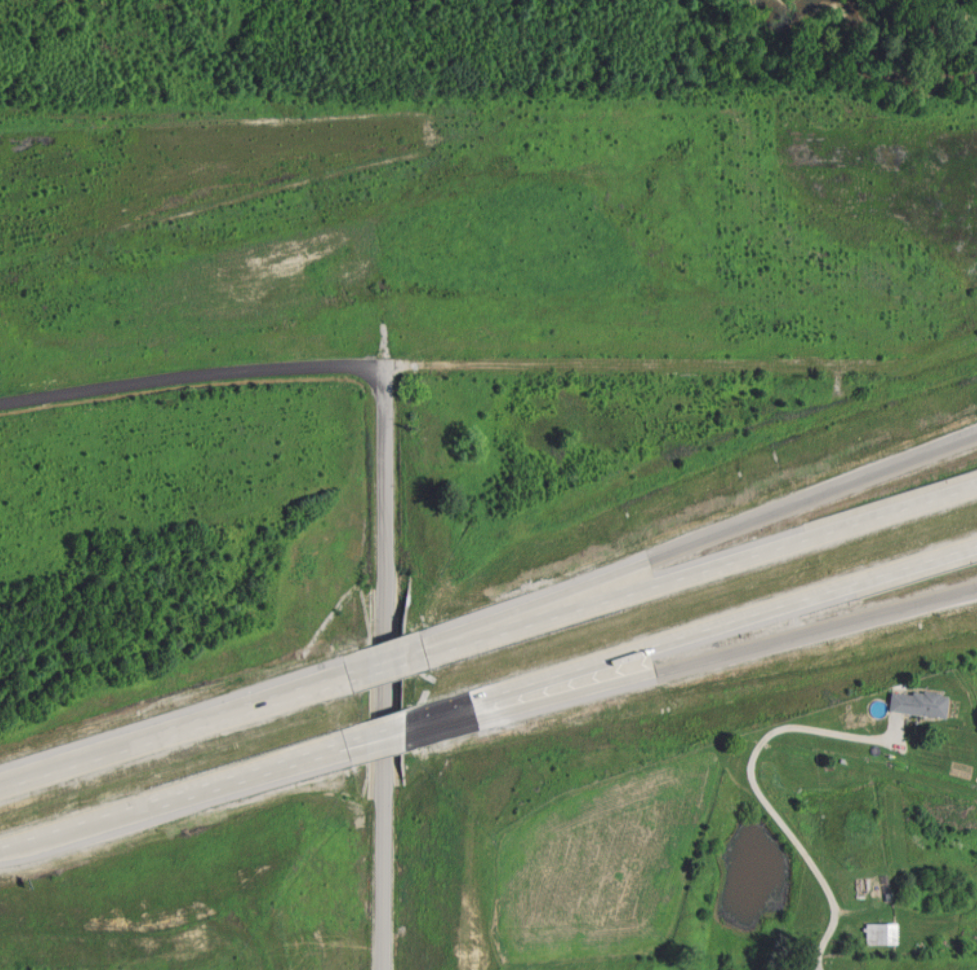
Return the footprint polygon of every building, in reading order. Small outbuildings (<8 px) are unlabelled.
[(890,688),(888,711),(945,717),(947,694),(890,688)] [(895,921),(864,921),(864,942),(895,942),(895,921)]
